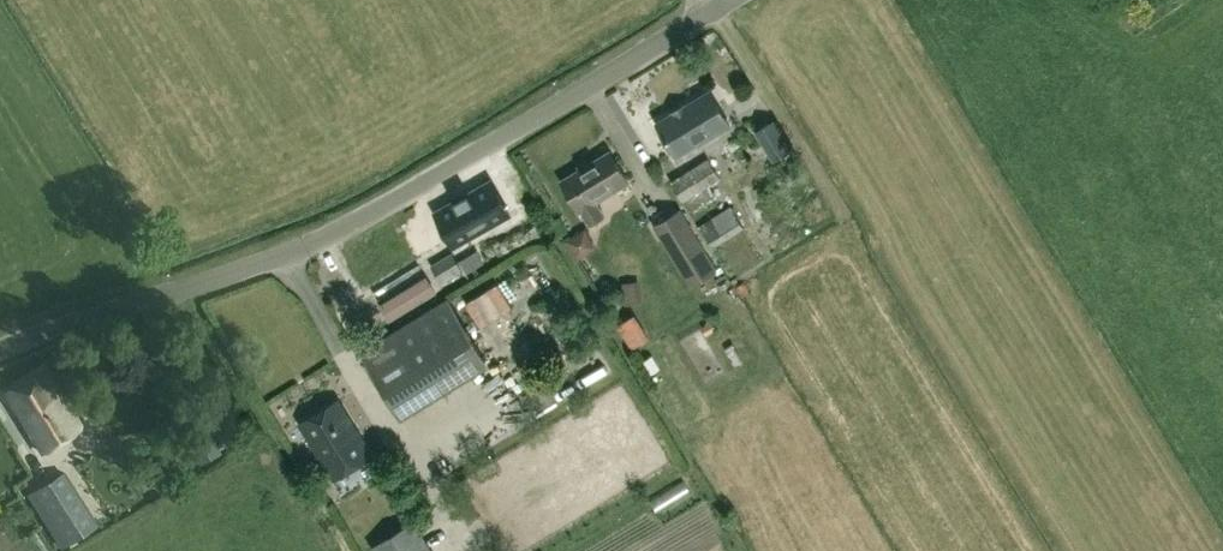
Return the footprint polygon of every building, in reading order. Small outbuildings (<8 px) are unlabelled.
[(710,91),(657,123),(676,156),(697,143),(698,144),(730,125),(710,91)] [(792,149),(773,119),(754,130),(772,160),(792,149)] [(605,215),(596,201),(628,182),(609,151),(559,179),(578,211),(580,210),(588,225),(605,215)] [(707,157),(670,181),(683,201),(686,199),(694,211),(717,196),(709,185),(720,178),(707,157)] [(453,202),(435,212),(454,245),(509,214),(490,181),(468,193),(468,192),(466,193),(467,194),(454,201),(454,200),(452,201),(453,202)] [(730,206),(698,227),(711,247),(743,226),(730,206)] [(653,225),(690,286),(718,269),(680,208),(653,225)] [(578,254),(594,237),(580,224),(564,241),(578,254)] [(452,253),(431,266),(441,283),(462,271),(452,253)] [(423,274),(370,306),(378,320),(395,310),(398,315),(420,302),(417,297),(432,288),(423,274)] [(639,286),(622,287),(624,305),(641,303),(639,286)] [(499,299),(509,324),(524,318),(514,294),(499,299)] [(447,299),(361,352),(401,417),(487,365),(447,299)] [(640,327),(624,337),(631,348),(647,339),(640,327)] [(493,362),(507,381),(528,365),(513,346),(493,362)] [(43,452),(82,428),(45,367),(5,392),(43,452)] [(692,386),(681,393),(690,408),(701,402),(692,386)] [(207,393),(200,397),(205,406),(212,401),(207,393)] [(339,401),(301,424),(332,477),(370,454),(339,401)] [(191,448),(199,464),(220,453),(211,437),(191,448)] [(98,525),(63,471),(34,490),(68,545),(98,525)] [(377,550),(431,550),(413,521),(373,545),(377,550)]
